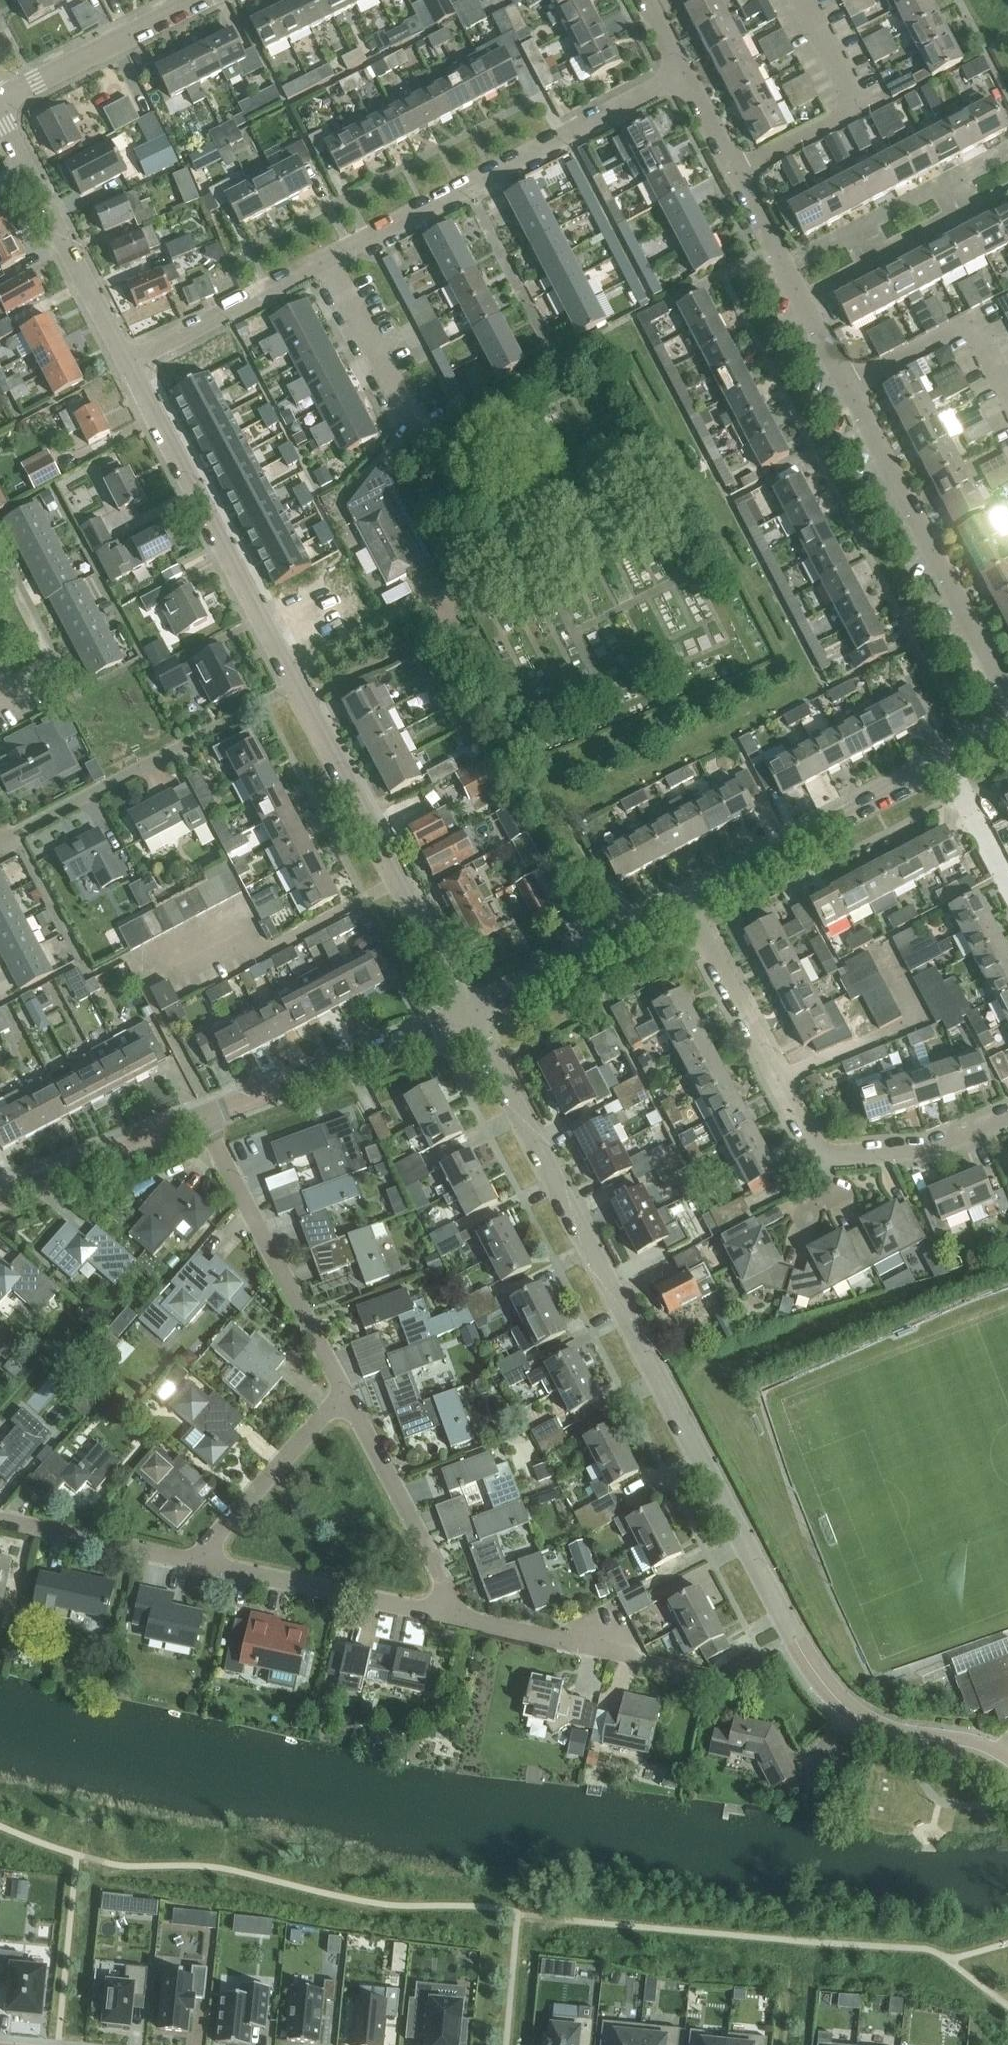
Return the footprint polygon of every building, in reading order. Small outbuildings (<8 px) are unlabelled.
[(29,24),(56,10),(51,0),(16,0),(29,24)] [(312,30),(334,19),(324,0),(300,0),(297,1),(312,30)] [(334,19),(356,8),(352,0),(324,0),(334,19)] [(437,26),(456,17),(452,9),(452,8),(454,7),(450,0),(424,0),(437,26)] [(456,17),(458,21),(482,9),(477,0),(473,0),(453,10),(452,9),(456,17)] [(514,6),(515,6),(515,7),(525,2),(530,11),(550,0),(557,13),(582,0),(512,0),(510,3),(514,6)] [(563,25),(568,35),(597,21),(586,0),(582,0),(557,13),(547,18),(553,29),(563,25)] [(698,34),(726,19),(728,18),(719,0),(706,0),(685,11),(698,34)] [(742,11),(763,0),(736,0),(742,11)] [(742,11),(747,23),(771,10),(766,0),(763,0),(742,11)] [(845,10),(864,0),(840,0),(845,10)] [(845,10),(851,21),(876,8),(875,8),(881,5),(878,0),(864,0),(845,10)] [(896,12),(920,0),(890,0),(896,12)] [(908,34),(939,18),(930,0),(920,0),(896,12),(908,34)] [(275,12),(289,41),(312,30),(297,1),(275,12)] [(514,6),(503,12),(514,33),(515,35),(527,29),(515,7),(515,6),(514,6)] [(482,9),(458,21),(464,33),(487,21),(482,9)] [(266,52),(289,41),(275,12),(252,24),(266,52)] [(406,28),(396,32),(402,45),(412,40),(412,39),(424,33),(416,18),(404,24),(406,28)] [(698,34),(710,57),(740,41),(728,18),(726,19),(698,34)] [(908,34),(920,57),(951,40),(939,18),(908,34)] [(568,35),(580,58),(608,43),(597,21),(568,35)] [(527,29),(515,35),(520,44),(532,38),(527,29)] [(438,35),(444,47),(454,42),(448,30),(438,35)] [(887,31),(863,43),(869,54),(893,42),(887,31)] [(373,43),(380,56),(402,45),(396,32),(386,38),(388,41),(385,43),(380,34),(373,38),(375,42),(373,43)] [(759,45),(765,56),(789,43),(783,32),(759,45)] [(233,33),(209,45),(224,75),(228,85),(243,78),(243,79),(264,69),(255,50),(244,55),(233,33)] [(497,42),(475,54),(481,64),(496,93),(519,82),(511,66),(521,61),(514,47),(520,44),(515,35),(514,33),(497,42)] [(434,52),(444,47),(438,35),(428,40),(434,52)] [(911,75),(886,88),(892,100),(917,87),(931,79),(963,63),(951,40),(920,57),(927,71),(912,78),(911,75)] [(710,57),(721,79),(752,63),(740,41),(710,57)] [(522,48),(527,57),(538,51),(533,42),(522,48)] [(893,42),(869,54),(875,66),(899,53),(893,42)] [(571,63),(570,66),(579,83),(583,84),(592,79),(592,81),(621,66),(608,43),(580,58),(581,58),(571,63)] [(789,43),(765,56),(771,67),(795,54),(789,43)] [(185,57),(200,87),(224,75),(209,45),(185,57)] [(361,50),(352,55),(358,67),(367,62),(362,52),(361,50)] [(527,57),(533,69),(544,63),(538,51),(527,57)] [(393,58),(399,69),(409,64),(403,53),(393,58)] [(348,72),(358,67),(352,55),(342,60),(348,72)] [(200,87),(185,57),(157,71),(172,101),(187,94),(194,107),(207,100),(200,87)] [(455,68),(474,105),(496,93),(481,64),(480,65),(476,57),(455,68)] [(377,81),(399,69),(393,58),(371,69),(377,81)] [(968,84),(990,73),(983,59),(961,70),(968,84)] [(533,69),(545,92),(563,82),(556,70),(550,73),(544,63),(533,69)] [(721,79),(733,102),(763,85),(752,63),(721,79)] [(437,87),(453,116),(474,105),(455,68),(454,68),(458,76),(437,87)] [(307,78),(313,89),(322,85),(317,73),(307,78)] [(348,81),(354,92),(364,87),(359,76),(348,81)] [(782,89),(788,101),(812,88),(806,77),(782,89)] [(307,78),(282,90),(288,102),(313,89),(307,78)] [(345,97),(354,92),(348,81),(339,85),(345,97)] [(733,102),(745,124),(775,107),(763,85),(733,102)] [(921,91),(928,104),(938,99),(931,86),(921,91)] [(415,98),(430,128),(453,116),(437,87),(415,98)] [(274,89),(256,98),(263,113),(264,114),(282,104),(275,88),(274,89)] [(812,88),(788,101),(794,112),(818,99),(812,88)] [(392,110),(408,140),(430,128),(415,98),(392,110)] [(943,111),(938,99),(928,104),(934,116),(943,111)] [(140,122),(128,100),(103,113),(115,135),(140,122)] [(968,115),(984,145),(1007,133),(992,103),(968,115)] [(81,119),(74,106),(40,125),(57,156),(83,142),(73,123),(81,119)] [(756,147),(787,131),(775,107),(745,124),(756,147)] [(882,112),(895,136),(905,130),(893,107),(882,112)] [(370,122),(386,151),(408,140),(392,110),(370,122)] [(887,140),(894,154),(879,161),(894,192),(917,180),(902,149),(895,136),(882,112),(870,118),(883,142),(887,140)] [(243,115),(233,121),(234,122),(237,129),(248,124),(246,121),(244,117),(243,115)] [(946,127),(961,157),(984,145),(968,115),(946,127)] [(645,117),(619,130),(623,137),(635,161),(642,157),(663,146),(651,123),(649,124),(645,117)] [(221,129),(226,139),(239,132),(237,129),(234,122),(221,129)] [(348,133),(364,163),(386,151),(370,122),(348,133)] [(872,148),(859,124),(848,130),(860,154),(872,148)] [(924,138),(940,168),(961,157),(946,127),(924,138)] [(219,154),(231,148),(226,139),(221,129),(209,135),(214,144),(219,154)] [(340,175),(364,163),(348,133),(335,140),(329,129),(309,140),(318,159),(329,153),(340,175)] [(226,139),(231,148),(244,142),(239,132),(226,139)] [(849,159),(837,136),(825,142),(838,166),(849,159)] [(902,149),(917,180),(940,168),(924,138),(902,149)] [(127,174),(110,142),(65,166),(82,198),(127,174)] [(165,142),(147,151),(158,173),(176,164),(165,142)] [(214,144),(188,158),(197,175),(223,162),(219,154),(214,144)] [(273,173),(289,203),(313,190),(301,168),(312,162),(302,144),(282,154),(287,165),(273,173)] [(635,161),(626,165),(634,180),(643,175),(647,184),(675,169),(663,146),(642,157),(635,161)] [(584,148),(578,152),(582,159),(594,182),(602,178),(590,155),(591,155),(587,147),(584,148)] [(827,171),(815,147),(803,153),(815,177),(827,171)] [(805,184),(792,159),(781,165),(793,189),(805,184)] [(856,173),(872,203),(894,192),(879,161),(856,173)] [(566,167),(578,190),(586,186),(574,163),(566,167)] [(647,184),(659,207),(687,192),(675,169),(647,184)] [(201,201),(188,171),(173,178),(185,207),(201,201)] [(250,185),(265,215),(289,203),(273,173),(250,185)] [(834,185),(850,215),(872,203),(856,173),(834,185)] [(602,178),(594,182),(606,205),(614,201),(624,196),(622,191),(611,196),(607,188),(602,178)] [(209,193),(219,211),(230,205),(241,228),(265,215),(250,185),(235,192),(230,182),(209,193)] [(506,199),(518,222),(546,208),(533,184),(506,199)] [(811,197),(827,227),(850,215),(834,185),(811,197)] [(578,190),(591,214),(599,210),(586,186),(578,190)] [(659,207),(672,231),(700,215),(687,192),(659,207)] [(105,234),(135,221),(140,230),(160,221),(152,202),(141,206),(136,193),(126,197),(95,210),(105,234)] [(786,202),(777,207),(791,235),(800,230),(804,239),(827,227),(811,197),(789,208),(786,202)] [(606,205),(618,228),(627,224),(626,223),(625,223),(614,201),(606,205)] [(518,222),(530,245),(558,231),(546,208),(518,222)] [(993,217),(1007,246),(1007,209),(993,217)] [(591,214),(603,236),(603,237),(611,233),(599,210),(591,214)] [(672,231),(683,252),(711,238),(700,215),(672,231)] [(14,239),(3,217),(0,219),(0,246),(14,239)] [(986,259),(1007,248),(1007,246),(993,217),(970,229),(980,247),(986,259)] [(618,228),(631,253),(639,247),(627,224),(618,228)] [(452,226),(424,241),(427,247),(437,265),(464,249),(452,226)] [(161,248),(153,229),(111,247),(121,271),(152,258),(149,253),(161,248)] [(951,247),(964,271),(986,259),(980,247),(970,229),(948,240),(951,247)] [(530,245),(542,269),(570,254),(558,231),(530,245)] [(593,249),(606,243),(616,262),(623,256),(611,233),(603,237),(603,236),(590,243),(593,249)] [(192,237),(166,248),(172,263),(198,252),(192,237)] [(724,262),(711,238),(683,252),(696,276),(724,262)] [(1,273),(2,273),(26,261),(19,247),(14,239),(0,246),(0,274),(1,273)] [(926,252),(942,282),(964,271),(951,247),(948,240),(926,252)] [(219,245),(206,250),(207,255),(206,258),(219,265),(221,260),(225,259),(219,245)] [(631,253),(643,275),(651,271),(639,247),(631,253)] [(464,249),(437,265),(449,288),(477,273),(464,249)] [(904,263),(920,294),(942,282),(926,252),(904,263)] [(542,269),(554,292),(582,279),(570,254),(542,269)] [(616,262),(627,284),(635,279),(623,256),(616,262)] [(383,263),(395,285),(402,280),(391,259),(383,263)] [(882,275),(898,305),(909,300),(913,307),(924,301),(920,294),(904,263),(882,275)] [(174,266),(161,272),(128,286),(138,309),(172,294),(169,287),(180,282),(174,266)] [(616,270),(605,276),(612,289),(623,284),(616,270)] [(643,275),(654,298),(663,293),(651,271),(643,275)] [(449,288),(461,311),(489,296),(477,273),(449,288)] [(0,293),(0,315),(4,312),(7,317),(45,296),(33,274),(0,293)] [(859,287),(875,317),(898,305),(882,275),(859,287)] [(969,282),(982,306),(994,300),(981,275),(969,282)] [(194,284),(195,288),(183,292),(189,307),(216,297),(208,278),(194,284)] [(554,292),(566,315),(595,302),(582,279),(554,292)] [(639,305),(647,301),(635,279),(627,284),(639,305)] [(395,285),(408,309),(426,299),(415,304),(402,280),(395,285)] [(958,287),(971,312),(982,306),(969,282),(958,287)] [(835,299),(851,330),(875,317),(859,287),(835,299)] [(677,309),(689,333),(717,318),(705,294),(677,309)] [(461,311),(473,334),(501,319),(489,296),(461,311)] [(408,309),(420,332),(438,322),(426,299),(408,309)] [(925,305),(938,329),(949,324),(936,299),(925,305)] [(1006,318),(1007,322),(1007,300),(1007,299),(998,303),(1006,318)] [(637,314),(655,350),(665,346),(652,321),(671,311),(665,300),(637,314)] [(270,321),(279,337),(259,347),(265,358),(269,356),(320,328),(306,302),(270,321)] [(578,338),(606,324),(595,302),(566,315),(578,338)] [(914,311),(922,327),(926,335),(938,329),(925,305),(914,311)] [(689,333),(701,356),(729,341),(717,318),(689,333)] [(21,334),(32,355),(61,340),(50,319),(21,334)] [(501,319),(473,334),(485,357),(513,342),(501,319)] [(16,333),(10,320),(0,325),(0,341),(16,333)] [(880,328),(893,353),(906,346),(893,321),(880,328)] [(420,332),(432,355),(450,345),(438,322),(420,332)] [(245,323),(235,328),(235,329),(238,336),(249,331),(245,323)] [(269,356),(273,365),(289,356),(296,370),(332,351),(320,328),(269,356)] [(867,335),(880,360),(893,353),(880,328),(867,335)] [(32,355),(43,377),(72,361),(61,340),(32,355)] [(701,356),(713,379),(741,364),(729,341),(701,356)] [(513,342),(485,357),(497,380),(498,380),(525,365),(513,342)] [(432,355),(446,381),(454,377),(440,351),(451,346),(450,345),(432,355)] [(655,350),(666,372),(676,367),(665,346),(655,350)] [(948,348),(934,355),(934,356),(936,360),(941,369),(956,362),(948,348)] [(296,370),(302,382),(287,390),(292,399),(344,373),(332,351),(296,370)] [(83,383),(72,361),(43,377),(54,398),(83,383)] [(713,379),(725,401),(753,387),(741,364),(713,379)] [(884,391),(896,414),(927,398),(919,382),(925,379),(917,364),(898,374),(902,382),(884,391)] [(666,372),(679,395),(688,390),(676,367),(666,372)] [(958,367),(933,380),(939,391),(959,381),(964,379),(958,367)] [(249,369),(238,375),(242,384),(253,378),(249,369)] [(2,394),(9,391),(10,394),(25,386),(20,375),(7,382),(2,370),(0,371),(0,390),(2,394)] [(344,373),(292,399),(296,408),(312,400),(319,413),(355,395),(344,373)] [(209,376),(172,395),(182,414),(219,395),(209,376)] [(446,381),(458,405),(466,401),(454,377),(446,381)] [(253,378),(242,384),(247,392),(258,386),(253,378)] [(927,398),(896,414),(908,437),(939,420),(931,405),(943,399),(945,403),(969,390),(964,379),(959,381),(939,391),(927,398)] [(30,397),(25,386),(10,394),(16,405),(30,397)] [(720,420),(726,431),(726,430),(765,410),(753,387),(725,401),(731,413),(720,420)] [(679,395),(691,419),(701,414),(688,390),(679,395)] [(219,395),(182,414),(193,434),(230,414),(219,395)] [(319,413),(326,425),(309,434),(315,444),(368,418),(355,395),(319,413)] [(59,417),(70,437),(80,431),(89,447),(110,435),(96,408),(85,413),(81,406),(59,417)] [(269,407),(258,413),(263,422),(274,416),(269,407)] [(726,430),(726,431),(737,425),(749,448),(777,433),(765,410),(726,430)] [(291,412),(281,416),(287,428),(296,423),(291,412)] [(957,425),(962,436),(987,423),(981,412),(957,425)] [(230,414),(193,434),(203,453),(240,433),(230,414)] [(691,419),(702,439),(711,435),(701,414),(691,419)] [(274,416),(263,422),(268,430),(279,425),(274,416)] [(368,418),(315,444),(319,452),(335,443),(342,457),(378,438),(368,418)] [(908,437),(919,459),(951,443),(939,420),(908,437)] [(987,423),(962,436),(968,447),(993,435),(987,423)] [(240,433),(203,453),(213,472),(250,452),(240,433)] [(303,433),(293,439),(297,448),(307,442),(303,433)] [(769,438),(749,448),(762,471),(777,463),(790,457),(777,433),(769,438)] [(702,439),(714,464),(723,458),(711,435),(702,439)] [(919,459),(931,481),(962,465),(951,443),(919,459)] [(290,445),(279,451),(283,459),(294,453),(290,445)] [(250,452),(213,472),(224,491),(261,472),(250,452)] [(294,453),(283,459),(288,468),(299,463),(294,453)] [(986,481),(1007,469),(1007,464),(1004,457),(980,469),(986,481)] [(714,464),(727,486),(735,481),(723,458),(714,464)] [(26,472),(36,489),(61,476),(51,459),(26,472)] [(100,472),(106,484),(104,485),(119,514),(145,501),(129,472),(122,475),(116,463),(100,472)] [(931,481),(942,503),(974,487),(962,465),(931,481)] [(986,481),(992,492),(1007,484),(1007,469),(986,481)] [(333,482),(327,471),(315,478),(321,489),(333,482)] [(261,472),(224,491),(234,511),(271,491),(261,472)] [(755,475),(741,482),(745,490),(759,483),(759,482),(758,480),(755,475)] [(351,505),(347,511),(351,520),(354,524),(362,541),(367,550),(368,551),(379,572),(387,588),(399,582),(405,579),(409,577),(411,580),(434,568),(437,567),(390,478),(388,480),(379,484),(374,487),(373,487),(369,480),(351,505)] [(772,493),(785,516),(813,501),(801,478),(772,493)] [(304,486),(293,492),(298,501),(309,495),(304,486)] [(986,511),(974,487),(942,503),(955,527),(986,511)] [(9,506),(0,490),(0,510),(9,506)] [(271,491),(234,511),(244,530),(281,510),(271,491)] [(49,492),(41,496),(47,508),(55,503),(49,492)] [(309,495),(298,501),(303,510),(314,504),(309,495)] [(785,516),(797,539),(825,524),(813,501),(785,516)] [(737,507),(750,534),(761,529),(747,502),(737,507)] [(38,506),(5,523),(19,549),(52,532),(38,506)] [(281,510),(244,530),(255,549),(291,529),(281,510)] [(959,534),(971,557),(1001,541),(989,518),(959,534)] [(93,555),(113,545),(100,520),(81,530),(93,555)] [(324,524),(314,530),(318,539),(329,533),(324,524)] [(797,539),(809,562),(837,547),(825,524),(797,539)] [(291,529),(255,549),(265,568),(302,549),(291,529)] [(750,534),(762,557),(773,552),(761,529),(750,534)] [(133,574),(131,570),(126,560),(138,554),(145,567),(172,553),(160,531),(133,544),(133,545),(122,551),(119,544),(97,556),(112,585),(133,574)] [(52,532),(19,549),(19,550),(33,577),(66,559),(52,533),(52,532)] [(329,533),(318,539),(323,548),(334,542),(329,533)] [(982,579),(1007,566),(1007,554),(1001,541),(971,557),(982,579)] [(809,562),(821,585),(849,571),(837,547),(809,562)] [(302,549),(265,568),(275,587),(312,568),(302,549)] [(762,557),(774,579),(784,574),(773,552),(762,557)] [(47,603),(50,601),(79,584),(66,559),(33,577),(47,603)] [(994,602),(1007,595),(1007,566),(982,579),(994,602)] [(178,568),(162,576),(166,584),(182,576),(178,568)] [(821,585),(833,608),(861,594),(849,571),(821,585)] [(774,579),(786,603),(796,598),(784,574),(774,579)] [(79,584),(50,601),(63,626),(96,609),(82,582),(79,584)] [(407,584),(382,598),(388,608),(412,594),(407,584)] [(171,601),(164,589),(140,601),(147,614),(159,608),(176,639),(208,622),(191,591),(171,601)] [(833,608),(845,631),(873,617),(861,594),(833,608)] [(1006,625),(1007,624),(1007,595),(994,602),(1006,625)] [(786,603),(798,626),(809,621),(796,598),(786,603)] [(111,604),(102,608),(106,617),(115,612),(111,604)] [(96,609),(63,626),(64,627),(77,653),(78,654),(110,635),(97,611),(96,609)] [(849,658),(856,671),(888,655),(881,642),(885,640),(873,617),(845,631),(857,654),(849,658)] [(798,626),(810,649),(821,644),(809,621),(798,626)] [(124,663),(112,639),(110,635),(78,654),(91,680),(124,663)] [(164,641),(145,651),(152,664),(154,670),(174,659),(164,641)] [(810,649),(823,669),(832,665),(821,644),(810,649)] [(195,675),(212,707),(221,703),(244,691),(238,678),(239,678),(229,660),(228,661),(222,648),(182,669),(176,658),(174,659),(154,670),(153,670),(167,697),(189,685),(186,679),(195,675)] [(428,674),(421,678),(422,681),(427,691),(429,690),(439,685),(434,675),(433,672),(428,674)] [(352,701),(343,706),(355,727),(386,711),(376,692),(382,689),(376,678),(369,682),(347,693),(348,694),(352,701)] [(840,689),(846,700),(857,694),(851,683),(840,689)] [(433,703),(445,697),(439,685),(429,690),(427,691),(433,703)] [(879,709),(895,739),(918,727),(916,724),(927,719),(910,686),(898,692),(901,697),(879,709)] [(834,706),(846,700),(840,689),(829,695),(834,706)] [(795,709),(801,720),(813,713),(807,703),(795,709)] [(790,725),(801,720),(795,709),(784,715),(790,725)] [(857,721),(873,751),(895,739),(879,709),(857,721)] [(0,768),(0,782),(9,799),(39,783),(42,788),(60,778),(51,761),(69,752),(64,743),(77,736),(65,711),(42,723),(45,727),(37,731),(35,727),(5,743),(12,756),(14,760),(6,765),(4,766),(0,768)] [(355,727),(367,750),(398,734),(386,711),(355,727)] [(450,722),(455,733),(467,726),(462,716),(450,722)] [(834,732),(850,763),(873,751),(857,721),(834,732)] [(455,733),(461,744),(473,738),(467,726),(455,733)] [(248,732),(213,750),(220,764),(227,760),(240,784),(265,771),(270,768),(257,744),(255,745),(248,732)] [(750,732),(740,738),(748,755),(760,749),(750,732)] [(812,744),(828,775),(850,763),(834,732),(812,744)] [(367,750),(378,772),(409,756),(398,734),(367,750)] [(790,756),(806,786),(828,775),(812,744),(790,756)] [(422,781),(409,756),(378,772),(391,797),(422,781)] [(776,787),(782,799),(806,786),(790,756),(767,768),(764,763),(753,769),(766,793),(776,787)] [(427,775),(432,786),(459,773),(453,761),(427,775)] [(97,762),(86,767),(95,784),(105,779),(97,762)] [(240,784),(251,806),(282,790),(270,768),(240,784)] [(488,768),(460,782),(462,786),(470,802),(471,802),(474,801),(498,789),(497,788),(495,784),(489,772),(488,768)] [(677,774),(683,785),(694,780),(688,769),(677,774)] [(726,814),(732,825),(755,813),(749,802),(760,796),(747,772),(735,778),(738,783),(716,794),(726,814)] [(671,792),(683,785),(677,774),(665,781),(671,792)] [(188,781),(200,805),(212,799),(199,775),(188,781)] [(251,806),(263,828),(293,812),(282,790),(251,806)] [(632,798),(638,809),(649,803),(643,792),(632,798)] [(191,836),(207,827),(193,799),(178,807),(171,794),(130,815),(153,858),(192,838),(191,836)] [(694,806),(710,837),(732,825),(726,814),(716,794),(694,806)] [(671,818),(687,849),(710,837),(694,806),(689,796),(667,808),(672,818),(671,818)] [(1000,801),(1007,816),(1007,796),(1000,801)] [(626,815),(638,809),(632,798),(620,804),(626,815)] [(200,805),(205,813),(216,807),(212,799),(200,805)] [(505,802),(494,807),(497,814),(509,809),(505,802)] [(514,807),(496,816),(503,830),(521,822),(514,807)] [(407,828),(414,840),(412,844),(415,849),(418,849),(420,853),(450,839),(444,828),(455,822),(448,808),(436,814),(435,813),(407,828)] [(263,828),(274,850),(305,834),(293,812),(263,828)] [(649,830),(665,860),(687,849),(671,818),(649,830)] [(217,836),(223,847),(234,841),(228,830),(217,836)] [(626,841),(643,872),(665,860),(649,830),(626,841)] [(922,843),(937,872),(961,860),(946,830),(922,843)] [(101,892),(124,880),(98,831),(56,853),(73,885),(92,874),(101,892)] [(450,839),(420,853),(423,858),(422,861),(424,866),(427,866),(434,879),(462,865),(474,859),(460,833),(450,839)] [(274,850),(286,871),(316,856),(305,834),(274,850)] [(522,841),(513,846),(521,861),(530,856),(529,853),(535,851),(537,849),(534,844),(530,835),(528,836),(522,839),(523,840),(522,841)] [(234,841),(223,847),(228,857),(248,847),(243,836),(234,841)] [(619,884),(643,872),(626,841),(604,853),(602,849),(590,855),(602,879),(613,873),(619,884)] [(899,854),(914,884),(937,872),(922,843),(899,854)] [(877,866),(892,895),(914,884),(899,854),(877,866)] [(286,871),(297,893),(327,877),(316,856),(286,871)] [(235,871),(239,879),(251,873),(246,864),(235,871)] [(218,879),(230,901),(242,895),(226,865),(207,875),(211,883),(218,879)] [(855,877),(870,906),(892,895),(877,866),(855,877)] [(447,907),(450,913),(468,903),(472,910),(485,903),(469,873),(442,887),(446,895),(441,898),(446,907),(447,907)] [(539,873),(516,886),(528,907),(532,904),(539,900),(550,920),(551,921),(551,920),(562,914),(548,888),(540,874),(539,873)] [(11,895),(0,875),(0,901),(11,895)] [(327,877),(297,893),(309,915),(309,916),(337,901),(339,900),(339,899),(327,877)] [(832,889),(848,918),(870,906),(855,877),(832,889)] [(207,885),(219,907),(230,901),(218,879),(211,883),(207,885)] [(560,881),(548,888),(562,914),(572,909),(573,908),(560,881)] [(946,890),(952,901),(963,896),(957,884),(946,890)] [(196,890),(209,913),(219,907),(207,885),(196,890)] [(809,901),(824,930),(848,918),(832,889),(809,901)] [(185,896),(197,919),(209,913),(196,890),(185,896)] [(251,901),(257,914),(280,902),(274,890),(251,901)] [(936,895),(942,906),(952,901),(946,890),(936,895)] [(37,892),(30,896),(34,904),(42,900),(37,892)] [(0,901),(0,935),(25,922),(12,897),(11,895),(0,901)] [(949,911),(961,934),(990,918),(981,901),(978,895),(949,911)] [(174,902),(186,925),(197,919),(185,896),(174,902)] [(163,908),(175,931),(186,925),(174,902),(163,908)] [(280,902),(257,914),(263,924),(286,912),(280,902)] [(463,939),(465,938),(471,948),(500,932),(485,903),(472,910),(468,903),(450,913),(459,929),(458,929),(463,939)] [(745,935),(757,959),(787,943),(815,928),(802,906),(791,911),(797,923),(781,931),(775,920),(745,935)] [(901,913),(908,925),(918,919),(912,907),(901,913)] [(152,914),(164,936),(175,931),(163,908),(152,914)] [(48,913),(37,919),(42,930),(53,924),(48,913)] [(892,919),(898,930),(908,925),(901,913),(892,919)] [(141,919),(154,942),(164,936),(152,914),(141,919)] [(961,934),(973,957),(1002,941),(994,925),(990,918),(961,934)] [(130,925),(142,947),(154,942),(141,919),(130,925)] [(349,920),(328,931),(332,940),(333,941),(355,931),(349,920)] [(371,921),(364,923),(368,932),(374,929),(371,921)] [(0,935),(0,952),(7,965),(39,948),(26,924),(25,922),(0,935)] [(119,931),(131,954),(142,947),(130,925),(119,931)] [(893,941),(899,952),(921,941),(915,929),(893,941)] [(857,937),(863,948),(874,942),(868,931),(857,937)] [(921,941),(899,952),(905,964),(937,946),(932,935),(921,941)] [(847,942),(853,954),(863,948),(857,937),(847,942)] [(810,944),(816,956),(827,951),(821,939),(810,944)] [(332,940),(322,945),(322,946),(336,973),(337,973),(346,968),(347,968),(333,941),(332,940)] [(984,979),(1007,966),(1007,952),(1007,950),(1002,941),(973,957),(984,979)] [(306,943),(298,947),(301,953),(309,949),(306,943)] [(757,959),(769,982),(799,966),(787,943),(757,959)] [(937,946),(905,964),(910,974),(943,958),(937,946)] [(39,948),(7,965),(8,967),(21,991),(53,974),(40,950),(39,948)] [(283,955),(289,966),(299,961),(293,949),(283,955)] [(346,968),(362,998),(385,986),(379,974),(390,968),(381,950),(347,968),(346,968)] [(822,967),(832,961),(827,951),(816,956),(822,967)] [(845,966),(846,969),(850,976),(852,978),(874,966),(868,954),(845,966)] [(277,972),(289,966),(283,955),(271,961),(277,972)] [(260,966),(250,972),(252,975),(255,982),(265,977),(260,966)] [(769,982),(781,1004),(811,988),(799,966),(769,982)] [(874,966),(852,978),(857,987),(857,989),(880,976),(874,966)] [(996,1001),(1007,995),(1007,966),(984,979),(996,1001)] [(336,973),(335,974),(324,980),(340,1010),(362,998),(346,968),(337,973),(336,973)] [(936,969),(914,981),(919,992),(942,980),(936,969)] [(78,970),(63,978),(66,984),(71,993),(74,991),(84,986),(86,985),(78,970)] [(250,972),(240,977),(248,992),(257,987),(255,982),(252,975),(250,972)] [(320,972),(298,983),(302,991),(318,1021),(340,1010),(324,980),(320,972)] [(840,981),(846,993),(857,987),(852,978),(850,976),(840,981)] [(857,987),(846,993),(852,1003),(862,998),(863,999),(885,987),(880,976),(857,989),(857,987)] [(84,986),(90,997),(101,992),(95,980),(86,985),(84,986)] [(942,980),(919,992),(925,1003),(948,991),(947,991),(942,980)] [(297,982),(275,993),(280,1003),(296,1033),(318,1021),(302,991),(298,983),(297,982)] [(151,992),(162,1014),(165,1012),(180,1005),(169,983),(151,992)] [(217,989),(222,1000),(233,995),(227,984),(217,989)] [(948,991),(925,1003),(931,1015),(954,1003),(964,997),(958,986),(947,991),(948,991)] [(885,987),(863,999),(869,1010),(891,998),(885,987)] [(793,1027),(823,1011),(811,988),(781,1004),(793,1027)] [(212,1006),(222,1000),(217,989),(206,995),(212,1006)] [(653,1008),(665,1032),(695,1016),(683,992),(653,1008)] [(36,1001),(43,1013),(54,1008),(47,995),(36,1001)] [(1007,1023),(1007,995),(996,1001),(1007,1023)] [(954,1003),(959,1013),(960,1014),(964,1012),(970,1009),(964,997),(954,1003)] [(891,998),(869,1010),(874,1021),(897,1009),(891,998)] [(26,1006),(33,1019),(43,1013),(36,1001),(26,1006)] [(258,1014),(274,1045),(296,1033),(280,1003),(258,1014)] [(954,1003),(931,1015),(937,1026),(942,1023),(959,1013),(954,1003)] [(180,1005),(165,1012),(172,1027),(187,1019),(180,1005)] [(611,1011),(631,1049),(641,1043),(621,1005),(611,1011)] [(149,1008),(143,1011),(147,1019),(153,1015),(149,1008)] [(897,1009),(874,1021),(880,1031),(902,1019),(897,1009)] [(960,1014),(962,1019),(963,1019),(966,1017),(971,1014),(972,1014),(970,1009),(964,1012),(960,1014)] [(805,1049),(835,1033),(823,1011),(793,1027),(805,1049)] [(971,1014),(966,1017),(972,1029),(983,1023),(977,1011),(972,1014),(971,1014)] [(962,1019),(960,1014),(959,1013),(942,1023),(948,1034),(965,1025),(962,1019)] [(236,1026),(252,1056),(274,1045),(258,1014),(236,1026)] [(665,1032),(677,1054),(707,1038),(695,1016),(665,1032)] [(210,1032),(195,1040),(195,1041),(208,1065),(223,1057),(229,1068),(252,1056),(236,1026),(232,1018),(212,1028),(213,1030),(210,1032)] [(10,1031),(4,1019),(0,1021),(0,1036),(10,1031)] [(128,1034),(115,1041),(137,1083),(139,1081),(159,1071),(157,1067),(167,1062),(154,1037),(147,1024),(135,1031),(128,1034)] [(920,1034),(923,1045),(935,1040),(931,1030),(920,1034)] [(604,1067),(625,1056),(612,1031),(590,1043),(604,1067)] [(912,1050),(923,1045),(920,1034),(908,1039),(912,1050)] [(989,1034),(978,1039),(984,1051),(995,1045),(989,1034)] [(677,1054),(689,1077),(719,1060),(707,1038),(677,1054)] [(114,1042),(92,1053),(93,1054),(95,1058),(98,1064),(114,1095),(116,1094),(136,1083),(137,1083),(115,1041),(114,1042)] [(542,1084),(548,1096),(585,1077),(579,1067),(586,1063),(578,1049),(572,1053),(572,1052),(539,1069),(546,1082),(542,1084)] [(873,1053),(876,1064),(888,1060),(884,1049),(873,1053)] [(861,1058),(842,1065),(846,1076),(875,1065),(876,1064),(873,1053),(861,1058)] [(955,1062),(966,1095),(991,1087),(990,1083),(987,1071),(981,1053),(955,1062)] [(72,1065),(71,1066),(93,1106),(114,1095),(98,1064),(95,1058),(93,1054),(72,1065)] [(648,1055),(637,1061),(643,1071),(644,1073),(654,1067),(648,1055)] [(1002,1084),(1007,1081),(1007,1066),(1003,1055),(990,1062),(1002,1084)] [(689,1077),(700,1099),(730,1082),(719,1060),(689,1077)] [(931,1069),(942,1103),(966,1095),(955,1062),(931,1069)] [(71,1066),(49,1077),(71,1117),(93,1106),(71,1066)] [(644,1073),(649,1084),(660,1078),(654,1067),(644,1073)] [(880,1076),(894,1118),(918,1110),(904,1069),(880,1076)] [(904,1069),(918,1110),(942,1103),(931,1069),(908,1077),(905,1069),(904,1069)] [(568,1086),(549,1096),(554,1107),(558,1105),(565,1119),(598,1102),(599,1105),(612,1098),(598,1070),(585,1077),(568,1086)] [(990,1071),(987,1071),(990,1083),(995,1081),(990,1071)] [(818,1076),(805,1081),(809,1089),(821,1084),(818,1076)] [(869,1126),(894,1118),(880,1076),(856,1084),(859,1092),(858,1092),(869,1126)] [(49,1077),(27,1089),(49,1129),(69,1118),(70,1117),(71,1117),(49,1077)] [(638,1078),(613,1092),(619,1103),(643,1089),(638,1078)] [(700,1099),(712,1121),(742,1105),(730,1082),(700,1099)] [(417,1126),(404,1133),(449,1111),(435,1085),(404,1102),(417,1126)] [(26,1089),(4,1100),(26,1141),(47,1130),(49,1129),(27,1089),(26,1089)] [(643,1089),(619,1103),(625,1114),(650,1101),(643,1089)] [(3,1153),(26,1141),(4,1100),(0,1103),(0,1146),(3,1153)] [(661,1106),(667,1118),(678,1112),(672,1100),(661,1106)] [(712,1121),(724,1143),(726,1142),(753,1126),(742,1105),(712,1121)] [(449,1111),(404,1133),(410,1144),(423,1137),(431,1152),(462,1136),(449,1111)] [(667,1118),(673,1128),(683,1122),(678,1112),(667,1118)] [(394,1140),(381,1113),(369,1118),(382,1145),(394,1140)] [(575,1138),(582,1152),(579,1153),(585,1165),(621,1146),(629,1141),(617,1117),(608,1121),(575,1138)] [(321,1128),(271,1146),(280,1169),(314,1157),(324,1187),(325,1187),(352,1177),(367,1172),(348,1118),(321,1128)] [(724,1143),(736,1165),(765,1149),(753,1126),(726,1142),(724,1143)] [(684,1150),(690,1162),(701,1156),(695,1144),(684,1150)] [(634,1171),(621,1146),(585,1165),(590,1176),(594,1174),(602,1188),(634,1171)] [(674,1147),(649,1160),(655,1172),(680,1158),(674,1147)] [(377,1148),(366,1152),(371,1166),(382,1163),(377,1148)] [(736,1165),(748,1189),(778,1173),(765,1149),(736,1165)] [(440,1170),(453,1195),(484,1179),(471,1153),(440,1170)] [(431,1178),(420,1155),(392,1169),(404,1192),(431,1178)] [(707,1167),(701,1156),(690,1162),(696,1173),(707,1167)] [(680,1158),(655,1172),(661,1184),(686,1170),(680,1158)] [(389,1163),(375,1169),(379,1180),(393,1174),(389,1163)] [(266,1182),(270,1194),(274,1206),(303,1195),(299,1183),(294,1172),(266,1182)] [(969,1215),(985,1209),(990,1220),(1007,1213),(1007,1205),(1003,1192),(991,1196),(981,1172),(956,1182),(969,1215)] [(296,1211),(308,1247),(311,1253),(338,1243),(338,1242),(337,1242),(327,1212),(361,1200),(352,1177),(325,1187),(324,1187),(303,1195),(274,1206),(279,1218),(296,1211)] [(453,1195),(443,1200),(448,1209),(458,1203),(467,1220),(497,1204),(484,1179),(453,1195)] [(690,1181),(677,1188),(683,1200),(696,1193),(690,1181)] [(951,1233),(947,1224),(969,1215),(956,1182),(929,1193),(935,1208),(924,1213),(935,1239),(951,1233)] [(145,1219),(129,1237),(140,1247),(153,1259),(164,1247),(175,1235),(186,1222),(198,1233),(215,1214),(184,1187),(179,1194),(166,1183),(139,1213),(145,1219)] [(615,1223),(621,1234),(663,1211),(657,1214),(644,1190),(611,1207),(619,1220),(615,1223)] [(710,1213),(722,1233),(751,1217),(747,1212),(748,1211),(742,1200),(723,1210),(721,1206),(710,1213)] [(896,1247),(900,1255),(927,1241),(907,1204),(897,1209),(896,1207),(880,1216),(896,1247)] [(663,1211),(621,1234),(626,1245),(630,1243),(638,1257),(663,1244),(669,1255),(691,1243),(680,1223),(672,1227),(663,1211)] [(854,1232),(874,1270),(900,1255),(896,1247),(880,1216),(863,1225),(864,1227),(854,1232)] [(476,1237),(481,1247),(488,1261),(519,1245),(507,1221),(476,1237)] [(136,1263),(119,1247),(97,1228),(86,1240),(68,1224),(41,1255),(72,1282),(88,1264),(114,1288),(136,1263)] [(726,1239),(718,1243),(720,1247),(722,1251),(726,1259),(732,1270),(772,1249),(770,1247),(764,1235),(763,1233),(761,1230),(759,1232),(755,1224),(752,1225),(726,1239)] [(389,1279),(378,1247),(376,1242),(388,1238),(383,1225),(338,1242),(338,1243),(311,1253),(320,1279),(358,1265),(366,1287),(389,1279)] [(454,1225),(430,1237),(435,1247),(436,1249),(440,1247),(460,1237),(454,1225)] [(717,1228),(710,1232),(713,1238),(720,1234),(717,1228)] [(828,1247),(847,1284),(874,1270),(854,1232),(844,1238),(843,1235),(826,1244),(828,1247)] [(440,1247),(436,1249),(442,1260),(466,1247),(460,1237),(440,1247)] [(795,1272),(787,1296),(810,1303),(847,1284),(828,1247),(826,1244),(810,1253),(811,1255),(805,1275),(795,1272)] [(532,1269),(520,1247),(519,1245),(488,1261),(501,1286),(532,1269)] [(656,1292),(661,1301),(658,1302),(664,1313),(667,1311),(670,1318),(716,1294),(719,1292),(696,1249),(674,1261),(680,1272),(686,1269),(689,1275),(688,1275),(656,1292)] [(732,1270),(747,1298),(764,1289),(783,1295),(791,1271),(778,1267),(781,1266),(772,1249),(732,1270)] [(937,1250),(923,1257),(935,1279),(949,1275),(947,1272),(937,1250)] [(160,1297),(138,1322),(163,1344),(180,1326),(186,1331),(207,1307),(218,1295),(230,1305),(247,1286),(216,1259),(210,1265),(198,1255),(171,1285),(177,1291),(166,1303),(160,1297)] [(437,1255),(425,1260),(430,1272),(442,1267),(437,1255)] [(12,1293),(39,1316),(61,1292),(22,1256),(11,1269),(0,1259),(0,1306),(12,1293)] [(442,1268),(432,1273),(437,1283),(447,1279),(442,1268)] [(510,1303),(523,1327),(554,1311),(541,1287),(510,1303)] [(488,1288),(464,1301),(470,1313),(494,1300),(488,1288)] [(409,1350),(410,1350),(437,1340),(437,1339),(456,1332),(475,1324),(470,1313),(464,1301),(463,1302),(466,1309),(450,1316),(450,1315),(430,1322),(423,1302),(412,1306),(406,1291),(357,1309),(365,1332),(398,1320),(409,1350)] [(494,1300),(470,1313),(475,1324),(500,1312),(494,1300)] [(510,1333),(521,1355),(523,1356),(535,1350),(535,1351),(566,1335),(554,1311),(523,1327),(510,1333)] [(118,1321),(109,1331),(119,1340),(128,1329),(118,1321)] [(734,1322),(722,1329),(728,1339),(740,1333),(734,1322)] [(232,1324),(210,1349),(234,1370),(245,1380),(234,1393),(236,1395),(248,1405),(276,1374),(286,1362),(255,1335),(250,1340),(232,1324)] [(475,1327),(460,1333),(466,1349),(481,1344),(475,1327)] [(351,1345),(355,1358),(359,1369),(388,1358),(388,1357),(380,1335),(351,1345)] [(0,1341),(0,1347),(11,1356),(16,1350),(2,1338),(0,1341)] [(381,1374),(395,1415),(422,1405),(411,1375),(445,1362),(437,1340),(410,1350),(409,1350),(388,1357),(388,1358),(359,1369),(363,1380),(381,1374)] [(125,1342),(117,1352),(124,1358),(133,1348),(125,1342)] [(189,1347),(180,1357),(190,1366),(199,1356),(189,1347)] [(504,1379),(503,1379),(508,1390),(509,1390),(528,1380),(532,1387),(543,1382),(549,1395),(556,1391),(557,1393),(588,1377),(575,1352),(544,1368),(533,1374),(528,1366),(523,1369),(504,1379)] [(503,1379),(528,1366),(523,1356),(521,1355),(497,1367),(503,1379)] [(106,1364),(96,1374),(105,1382),(115,1372),(106,1364)] [(178,1367),(168,1379),(178,1388),(188,1376),(178,1367)] [(598,1396),(588,1377),(557,1393),(569,1417),(600,1401),(598,1396)] [(191,1384),(169,1409),(193,1430),(195,1431),(203,1439),(205,1440),(193,1453),(212,1470),(241,1438),(235,1433),(245,1421),(215,1394),(209,1400),(191,1384)] [(456,1392),(422,1405),(395,1415),(405,1442),(443,1428),(451,1451),(474,1442),(456,1392)] [(3,1482),(6,1485),(15,1475),(40,1448),(52,1435),(23,1410),(12,1422),(19,1428),(0,1448),(0,1479),(3,1482)] [(532,1433),(537,1445),(563,1432),(557,1421),(532,1433)] [(583,1442),(595,1466),(626,1450),(616,1430),(614,1426),(583,1442)] [(563,1432),(537,1445),(543,1456),(568,1444),(563,1432)] [(97,1493),(122,1465),(100,1445),(80,1467),(75,1462),(69,1468),(54,1454),(25,1487),(47,1507),(65,1486),(77,1497),(88,1485),(97,1493)] [(156,1448),(134,1473),(157,1494),(158,1494),(160,1495),(168,1503),(171,1505),(159,1518),(177,1535),(206,1503),(200,1498),(210,1486),(179,1458),(173,1464),(156,1448)] [(574,1516),(579,1526),(619,1506),(615,1499),(610,1490),(639,1475),(637,1471),(626,1450),(595,1466),(602,1480),(590,1487),(598,1502),(574,1516)] [(483,1483),(494,1513),(522,1503),(508,1465),(496,1469),(491,1454),(441,1472),(450,1495),(483,1483)] [(546,1465),(533,1469),(539,1484),(552,1479),(546,1465)] [(556,1493),(540,1499),(543,1507),(559,1501),(556,1493)] [(435,1509),(439,1520),(444,1531),(473,1521),(465,1498),(435,1509)] [(465,1537),(480,1578),(507,1569),(507,1568),(496,1538),(530,1526),(522,1503),(494,1513),(473,1521),(444,1531),(448,1543),(465,1537)] [(631,1534),(638,1548),(669,1533),(659,1513),(656,1508),(628,1522),(619,1506),(579,1526),(586,1538),(614,1523),(622,1539),(631,1534)] [(678,1550),(669,1533),(638,1548),(651,1573),(682,1557),(678,1550)] [(569,1548),(580,1578),(597,1572),(585,1542),(569,1548)] [(541,1556),(507,1568),(507,1569),(480,1578),(490,1605),(528,1591),(536,1614),(559,1605),(541,1556)] [(1,1607),(11,1564),(0,1562),(0,1607),(1,1607)] [(620,1569),(607,1576),(618,1595),(630,1589),(620,1569)] [(106,1622),(114,1586),(64,1575),(62,1585),(41,1580),(33,1616),(71,1624),(73,1615),(106,1622)] [(603,1584),(595,1588),(601,1601),(609,1597),(603,1584)] [(617,1597),(618,1600),(623,1608),(648,1595),(644,1589),(642,1584),(617,1597)] [(669,1605),(682,1629),(711,1614),(701,1594),(699,1590),(669,1605)] [(141,1591),(133,1628),(148,1632),(145,1643),(195,1654),(203,1617),(171,1610),(173,1598),(141,1591)] [(648,1595),(623,1608),(628,1619),(654,1606),(650,1600),(648,1595)] [(730,1651),(725,1639),(720,1631),(711,1614),(682,1629),(695,1655),(700,1652),(706,1663),(730,1651)] [(235,1623),(224,1674),(241,1678),(241,1677),(243,1669),(270,1675),(269,1684),(293,1689),(295,1681),(298,1681),(299,1677),(305,1678),(311,1652),(305,1651),(308,1635),(278,1629),(280,1622),(253,1616),(251,1627),(235,1623)] [(340,1677),(337,1691),(361,1695),(364,1682),(367,1682),(369,1670),(393,1675),(392,1682),(390,1688),(425,1696),(426,1689),(428,1683),(429,1677),(432,1677),(433,1671),(430,1670),(432,1659),(398,1652),(396,1662),(370,1656),(371,1653),(347,1647),(340,1677)] [(330,1653),(326,1673),(335,1675),(340,1655),(330,1653)] [(974,1671),(967,1674),(968,1675),(955,1680),(969,1716),(981,1711),(983,1717),(995,1713),(999,1724),(1007,1721),(1007,1658),(974,1671)] [(525,1709),(523,1719),(533,1721),(532,1722),(545,1725),(553,1737),(574,1723),(581,1725),(585,1702),(561,1697),(564,1683),(532,1676),(526,1703),(524,1702),(523,1708),(525,1709)] [(603,1740),(602,1746),(615,1749),(649,1757),(650,1754),(651,1751),(661,1706),(625,1697),(621,1716),(609,1713),(609,1715),(603,1740)] [(716,1734),(711,1758),(730,1762),(731,1758),(756,1763),(771,1791),(797,1777),(794,1771),(789,1762),(776,1736),(772,1729),(736,1721),(732,1737),(716,1734)] [(583,1760),(588,1734),(573,1731),(568,1757),(583,1760)] [(589,1753),(585,1770),(592,1771),(596,1755),(593,1754),(595,1747),(590,1746),(589,1753)] [(803,1791),(818,1798),(828,1777),(821,1773),(814,1769),(803,1791)] [(666,1771),(662,1787),(676,1790),(680,1774),(666,1771)] [(13,1882),(11,1898),(28,1900),(30,1884),(13,1882)] [(133,1901),(131,1916),(157,1918),(159,1904),(133,1901)] [(196,1913),(194,1928),(215,1931),(217,1915),(196,1913)] [(260,1920),(259,1936),(271,1938),(272,1922),(260,1920)] [(329,1937),(327,1955),(340,1956),(342,1939),(329,1937)] [(395,1945),(394,1958),(400,1959),(405,1959),(406,1946),(395,1945)] [(11,1985),(8,2019),(43,2022),(48,1975),(21,1972),(22,1960),(0,1957),(0,1984),(11,1985)] [(572,1961),(570,1974),(602,1977),(603,1965),(572,1961)] [(109,1984),(104,2026),(109,2026),(108,2030),(122,2031),(122,2027),(130,2028),(132,2010),(133,1998),(145,2000),(148,1970),(126,1967),(125,1985),(109,1984)] [(160,2030),(188,2033),(190,2013),(194,2013),(195,1999),(205,2000),(208,1969),(192,1967),(191,1980),(166,1977),(160,2030)] [(647,1979),(646,1991),(657,1992),(658,1980),(647,1979)] [(289,2044),(321,2044),(324,2006),(337,2008),(339,1985),(327,1984),(326,1996),(293,1993),(289,2044)] [(418,1984),(416,1984),(415,2000),(409,1999),(406,2040),(407,2040),(408,2032),(422,2033),(422,2039),(428,2039),(428,2044),(458,2044),(458,2042),(464,2043),(465,2023),(461,2023),(464,1991),(418,1987),(418,1984)] [(218,2044),(221,2044),(250,2044),(251,2030),(265,2031),(266,2022),(270,1989),(242,1986),(241,1997),(223,1995),(218,2044)] [(356,1999),(352,2044),(383,2044),(385,2017),(397,2018),(399,1991),(387,1990),(386,2002),(356,1999)] [(852,1997),(851,2010),(859,2011),(861,1997),(852,1997)] [(594,2021),(579,2020),(553,2017),(551,2039),(546,2039),(545,2044),(591,2044),(594,2021)] [(601,2044),(640,2044),(642,2027),(603,2023),(601,2044)] [(640,2044),(679,2044),(680,2031),(642,2027),(640,2044)] [(728,2044),(727,2044),(703,2042),(704,2032),(690,2031),(689,2044),(728,2044)] [(728,2044),(767,2044),(767,2039),(728,2035),(727,2044),(728,2044)]
